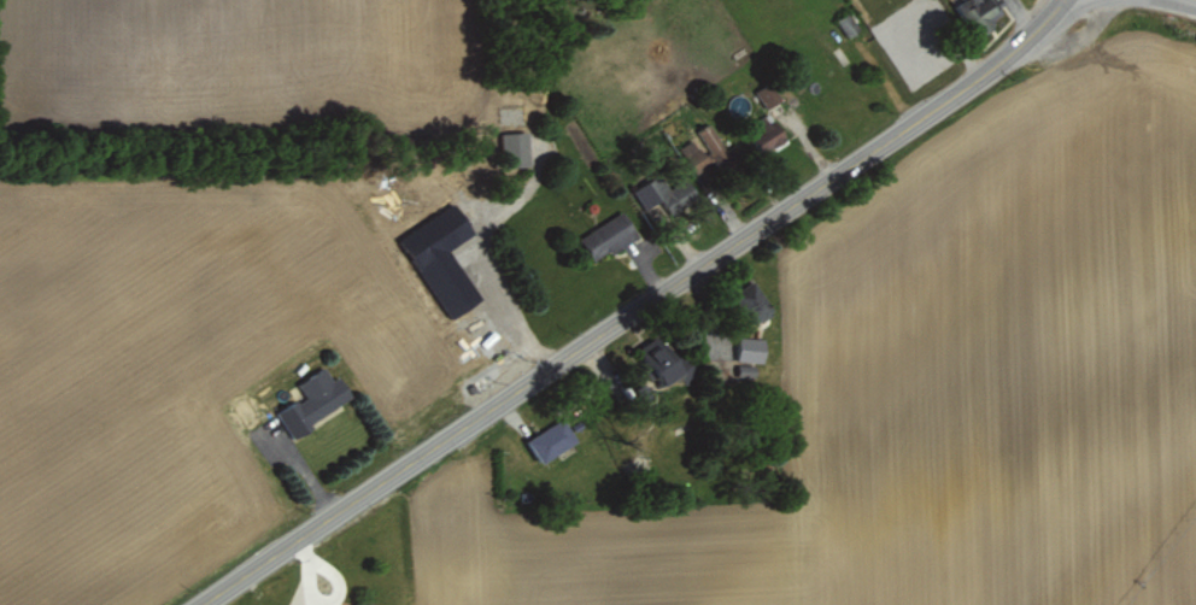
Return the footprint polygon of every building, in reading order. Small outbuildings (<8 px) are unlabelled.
[(948,3),(974,34),(982,27),(979,23),(996,9),(988,0),(951,0),(948,3)] [(844,38),(856,31),(845,13),(833,20),(844,38)] [(754,88),(763,107),(780,99),(770,80),(754,88)] [(773,114),(745,128),(758,153),(786,139),(773,114)] [(722,149),(709,122),(692,130),(696,138),(679,147),(692,172),(714,161),(717,167),(741,154),(735,142),(722,149)] [(501,132),(505,167),(530,164),(526,129),(501,132)] [(631,190),(643,208),(661,198),(671,215),(698,198),(685,177),(668,188),(658,173),(631,190)] [(637,238),(624,211),(578,233),(590,260),(637,238)] [(734,295),(754,321),(772,307),(752,282),(734,295)] [(669,382),(678,373),(686,382),(698,370),(664,334),(643,355),(669,382)] [(765,338),(738,336),(737,361),(764,361),(765,338)] [(277,412),(291,435),(355,398),(341,374),(333,379),(325,366),(298,382),(305,395),(277,412)] [(526,442),(541,464),(578,438),(562,416),(526,442)] [(369,593),(347,604),(376,604),(369,593)]
